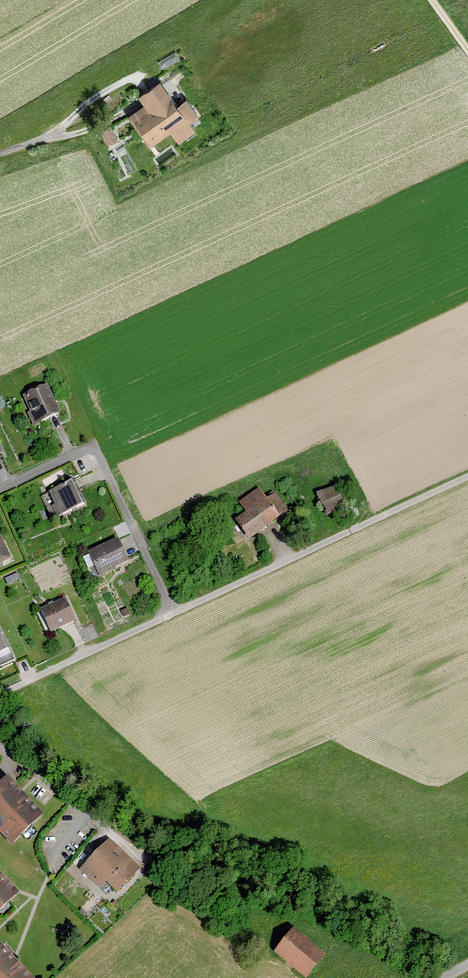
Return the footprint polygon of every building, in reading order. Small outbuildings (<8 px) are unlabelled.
[(150,105),(135,116),(158,146),(177,132),(185,143),(202,130),(196,122),(205,116),(191,97),(184,103),(167,80),(144,97),(150,105)] [(115,126),(106,131),(114,145),(123,140),(115,126)] [(43,383),(16,395),(29,424),(57,412),(43,383)] [(72,479),(45,492),(56,515),(83,502),(72,479)] [(334,485),(313,494),(322,515),(343,506),(334,485)] [(243,513),(231,521),(244,538),(285,509),(273,492),(264,499),(255,487),(235,502),(243,513)] [(113,537),(84,551),(96,576),(124,562),(113,537)] [(61,596),(35,607),(45,631),(71,621),(61,596)] [(1,775),(0,776),(0,838),(6,844),(37,813),(1,775)] [(138,867),(106,838),(77,869),(97,888),(104,881),(115,892),(138,867)] [(0,877),(0,905),(14,891),(0,877)] [(287,929),(268,952),(299,977),(302,977),(320,955),(287,929)] [(0,948),(0,977),(29,977),(0,948)]
